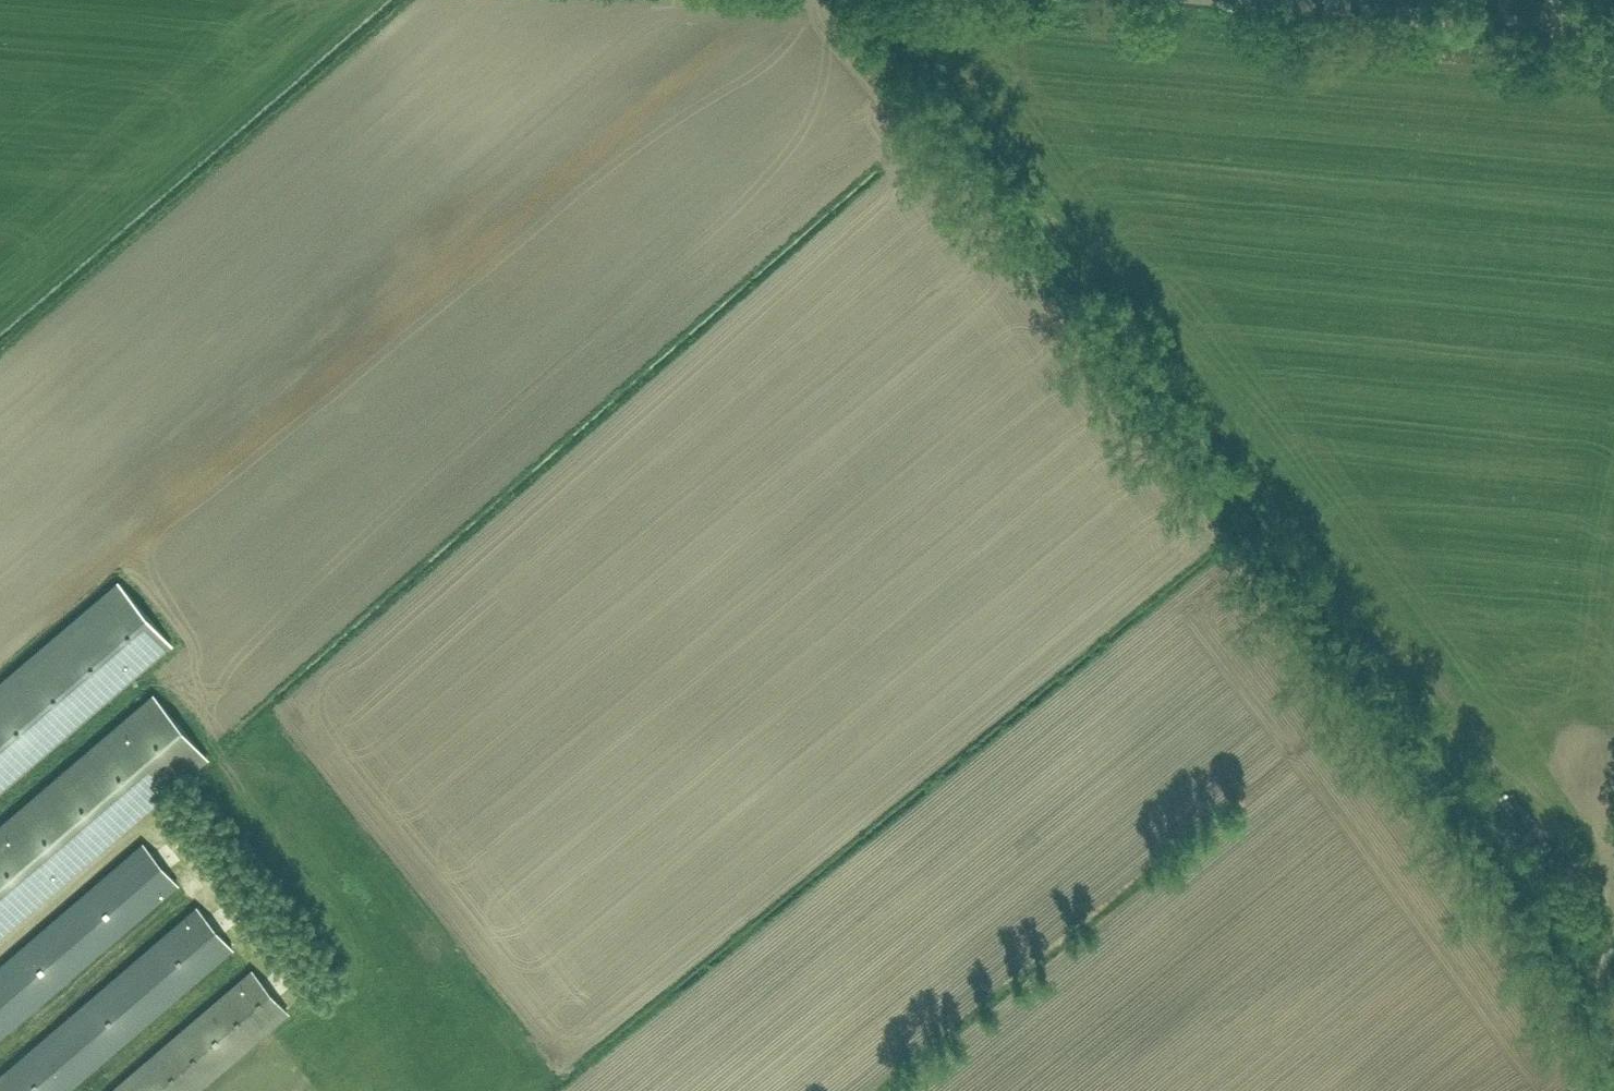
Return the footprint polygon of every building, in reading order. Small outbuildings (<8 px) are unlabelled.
[(170,643),(117,581),(0,681),(0,787),(170,643)] [(204,755),(150,692),(0,821),(0,931),(204,755)] [(178,883),(141,841),(0,962),(0,1036),(178,883)] [(233,947),(195,904),(0,1071),(0,1090),(66,1090),(233,947)] [(288,1011),(251,968),(106,1090),(194,1090),(288,1011)] [(280,973),(271,979),(282,996),(292,990),(280,973)]
